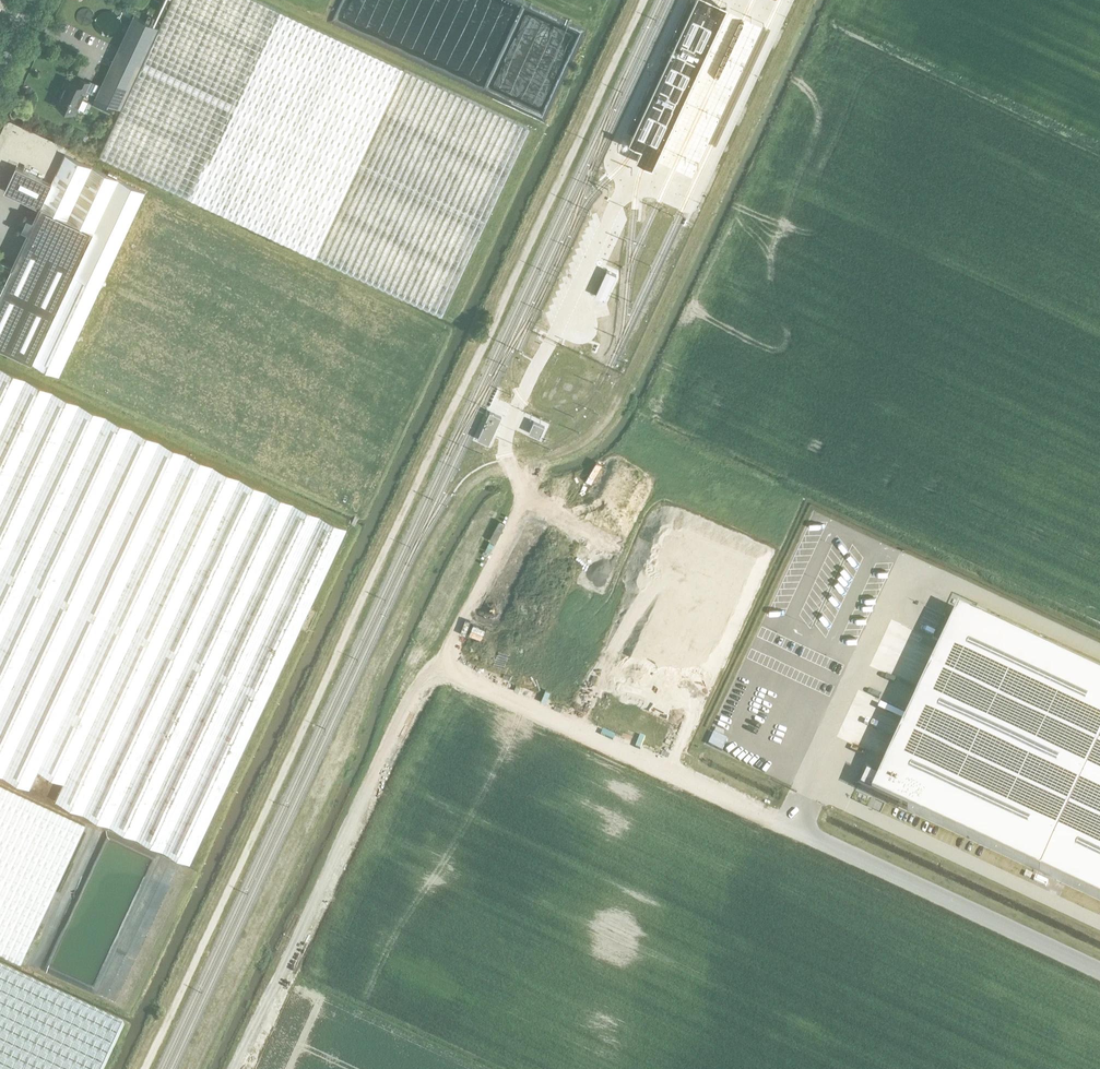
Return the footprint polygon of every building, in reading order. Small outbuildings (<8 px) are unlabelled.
[(160,27),(122,108),(100,155),(443,314),(530,126),(259,0),(173,0),(160,27)] [(628,131),(632,133),(633,134),(630,140),(629,142),(630,142),(632,138),(635,140),(635,139),(641,142),(641,143),(643,143),(641,147),(642,147),(636,159),(638,160),(639,156),(643,158),(650,161),(649,161),(654,163),(652,166),(653,167),(727,8),(727,7),(726,7),(725,11),(720,9),(715,7),(714,6),(707,2),(706,3),(706,2),(701,0),(695,0),(695,1),(692,0),(691,0),(689,0),(628,131)] [(117,24),(117,20),(117,18),(117,16),(114,12),(112,11),(109,10),(107,9),(104,10),(102,10),(99,13),(97,16),(96,20),(97,24),(98,27),(102,30),(104,31),(106,31),(110,30),(114,28),(115,27),(117,24)] [(146,21),(134,15),(96,96),(122,108),(160,27),(153,24),(155,18),(149,15),(146,21)] [(78,84),(74,82),(69,80),(57,104),(75,112),(89,82),(88,82),(82,79),(81,78),(78,84)] [(0,154),(0,160),(7,162),(14,137),(6,134),(0,154)] [(40,160),(41,156),(41,152),(40,150),(38,148),(37,146),(35,145),(30,144),(26,144),(24,145),(22,147),(20,149),(19,151),(18,153),(18,155),(19,160),(20,162),(21,163),(25,166),(27,167),(29,167),(31,167),(34,166),(38,164),(40,160)] [(52,182),(16,166),(5,190),(40,207),(34,221),(28,219),(23,228),(29,231),(12,267),(0,293),(0,347),(59,377),(145,191),(65,154),(52,182)] [(607,269),(595,294),(605,299),(617,274),(607,269)] [(29,788),(37,770),(63,782),(55,800),(189,863),(346,528),(239,478),(0,367),(0,774),(29,788)] [(490,411),(477,438),(489,443),(502,416),(490,411)] [(534,420),(529,432),(540,437),(545,425),(534,420)] [(1099,890),(1099,663),(973,603),(966,618),(892,774),(880,769),(874,784),(1099,890)] [(724,750),(728,737),(717,732),(712,745),(724,750)] [(20,962),(84,825),(2,785),(0,784),(0,953),(20,962)] [(124,1027),(2,970),(0,969),(0,1068),(104,1068),(124,1027)]
